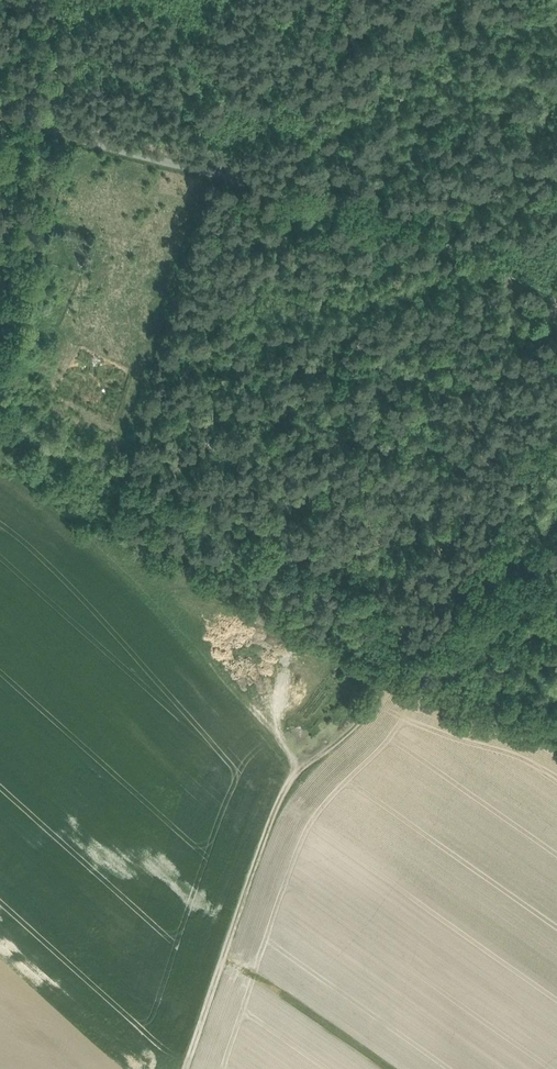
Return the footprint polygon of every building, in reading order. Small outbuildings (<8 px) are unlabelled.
[(42,267),(36,266),(25,306),(31,308),(42,267)] [(31,308),(25,306),(23,314),(33,317),(36,309),(31,308)]
